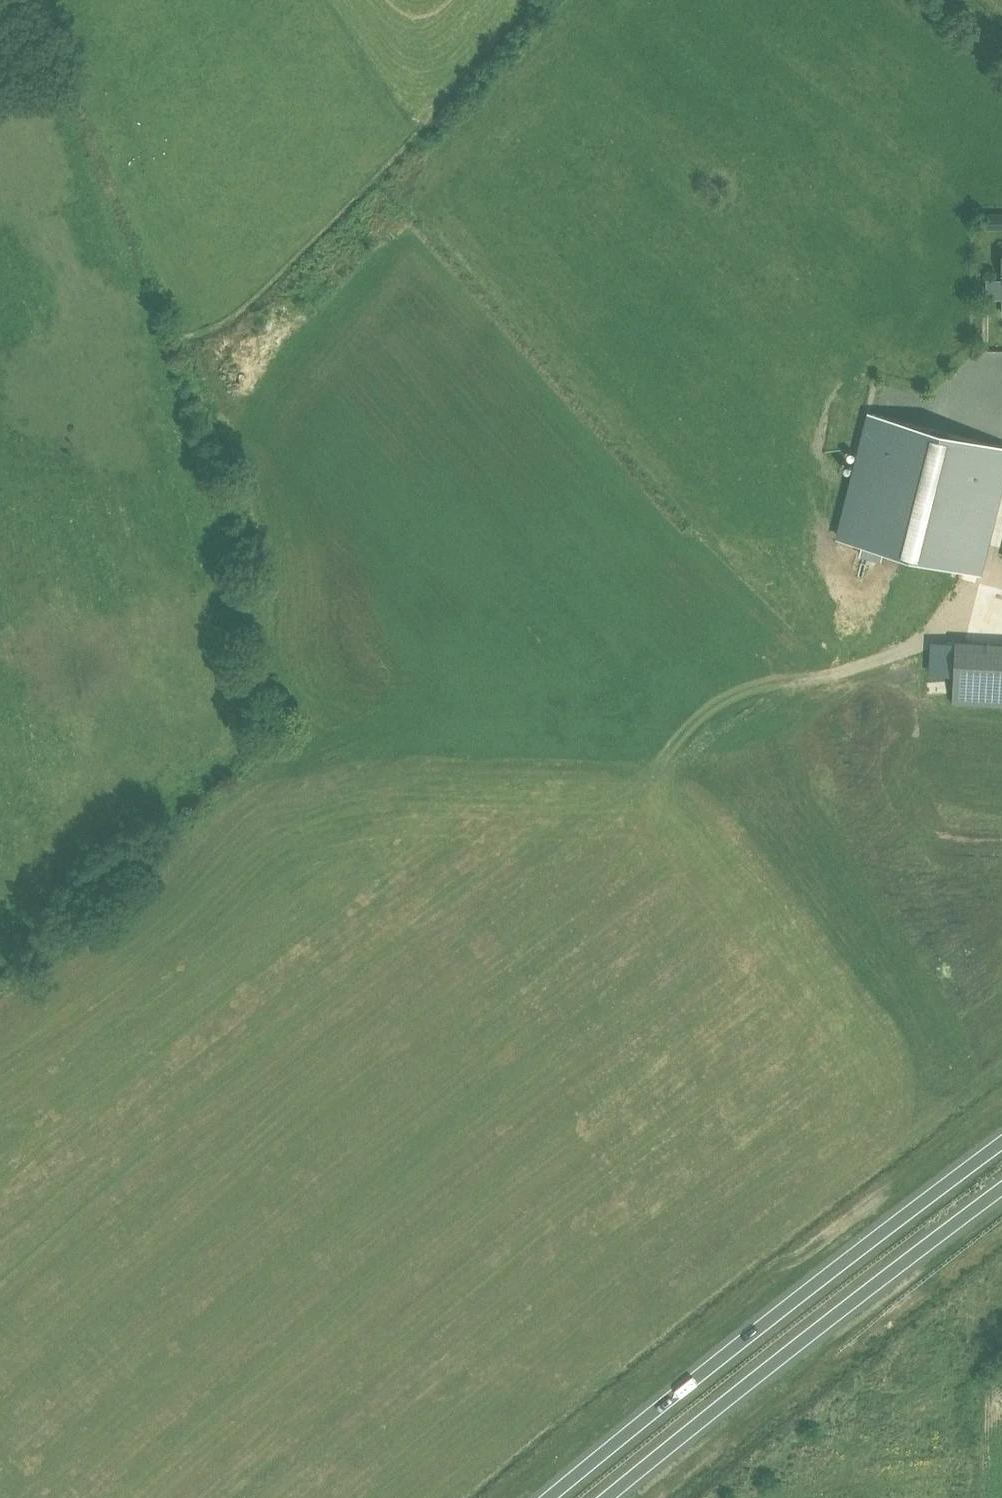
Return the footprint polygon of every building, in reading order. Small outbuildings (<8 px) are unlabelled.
[(988,215),(988,227),(1001,228),(1001,216),(988,215)] [(836,536),(835,537),(837,537),(982,574),(1001,495),(1001,445),(867,412),(836,536)] [(954,642),(952,703),(1001,705),(1001,644),(954,642)]
